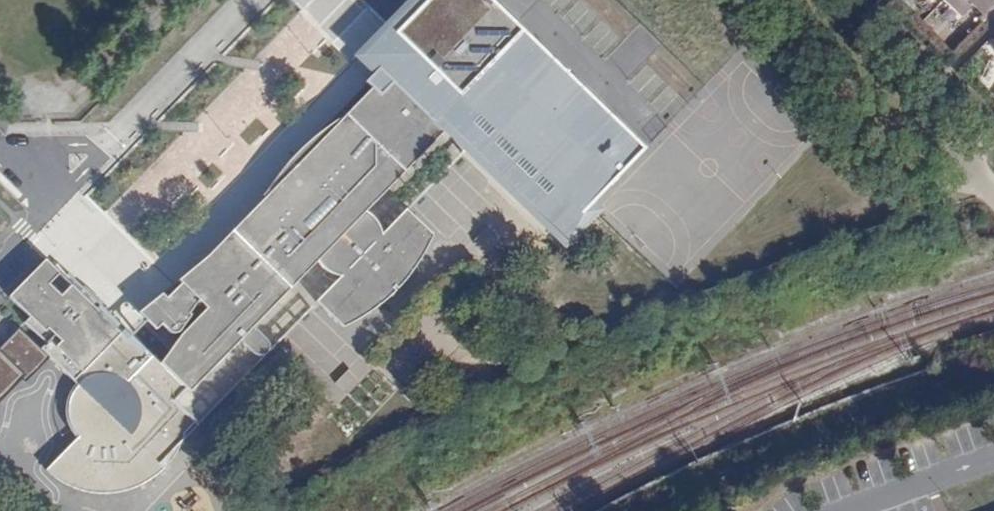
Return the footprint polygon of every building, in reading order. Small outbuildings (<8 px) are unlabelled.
[(591,205),(646,150),(490,0),(411,0),(351,59),(370,77),(365,82),(372,88),(380,97),(393,83),(408,99),(409,108),(417,108),(442,132),(564,252),(600,213),(591,205)] [(962,16),(973,5),(982,14),(992,4),(993,2),(993,0),(946,0),(962,16)] [(993,9),(993,6),(993,5),(992,4),(982,14),(986,17),(993,9)] [(393,83),(380,97),(372,88),(346,115),(340,110),(290,161),(295,167),(288,174),(296,182),(279,200),(270,192),(202,262),(178,281),(181,283),(165,299),(161,295),(150,304),(169,324),(168,326),(168,328),(169,332),(170,334),(173,335),(177,334),(179,332),(190,316),(189,314),(198,301),(213,315),(162,366),(131,335),(86,286),(78,293),(71,286),(60,297),(49,284),(59,274),(46,261),(10,298),(29,317),(24,322),(45,343),(40,349),(49,357),(78,384),(70,395),(68,400),(67,406),(67,411),(68,421),(73,431),(78,437),(46,470),(58,479),(76,488),(100,493),(118,492),(122,491),(135,487),(145,482),(154,477),(164,469),(159,464),(164,459),(168,463),(177,451),(185,433),(195,422),(197,425),(263,357),(273,347),(252,328),(317,261),(322,267),(329,273),(334,275),(341,277),(316,303),(343,328),(360,319),(381,305),(379,303),(381,301),(375,295),(400,270),(406,275),(408,274),(410,275),(419,262),(433,236),(407,210),(381,236),(378,226),(376,223),(370,217),(365,212),(442,132),(417,108),(409,108),(408,99),(393,83)] [(296,182),(288,174),(270,192),(279,200),(296,182)] [(25,378),(27,380),(49,357),(40,349),(18,329),(0,348),(0,402),(25,378)]
